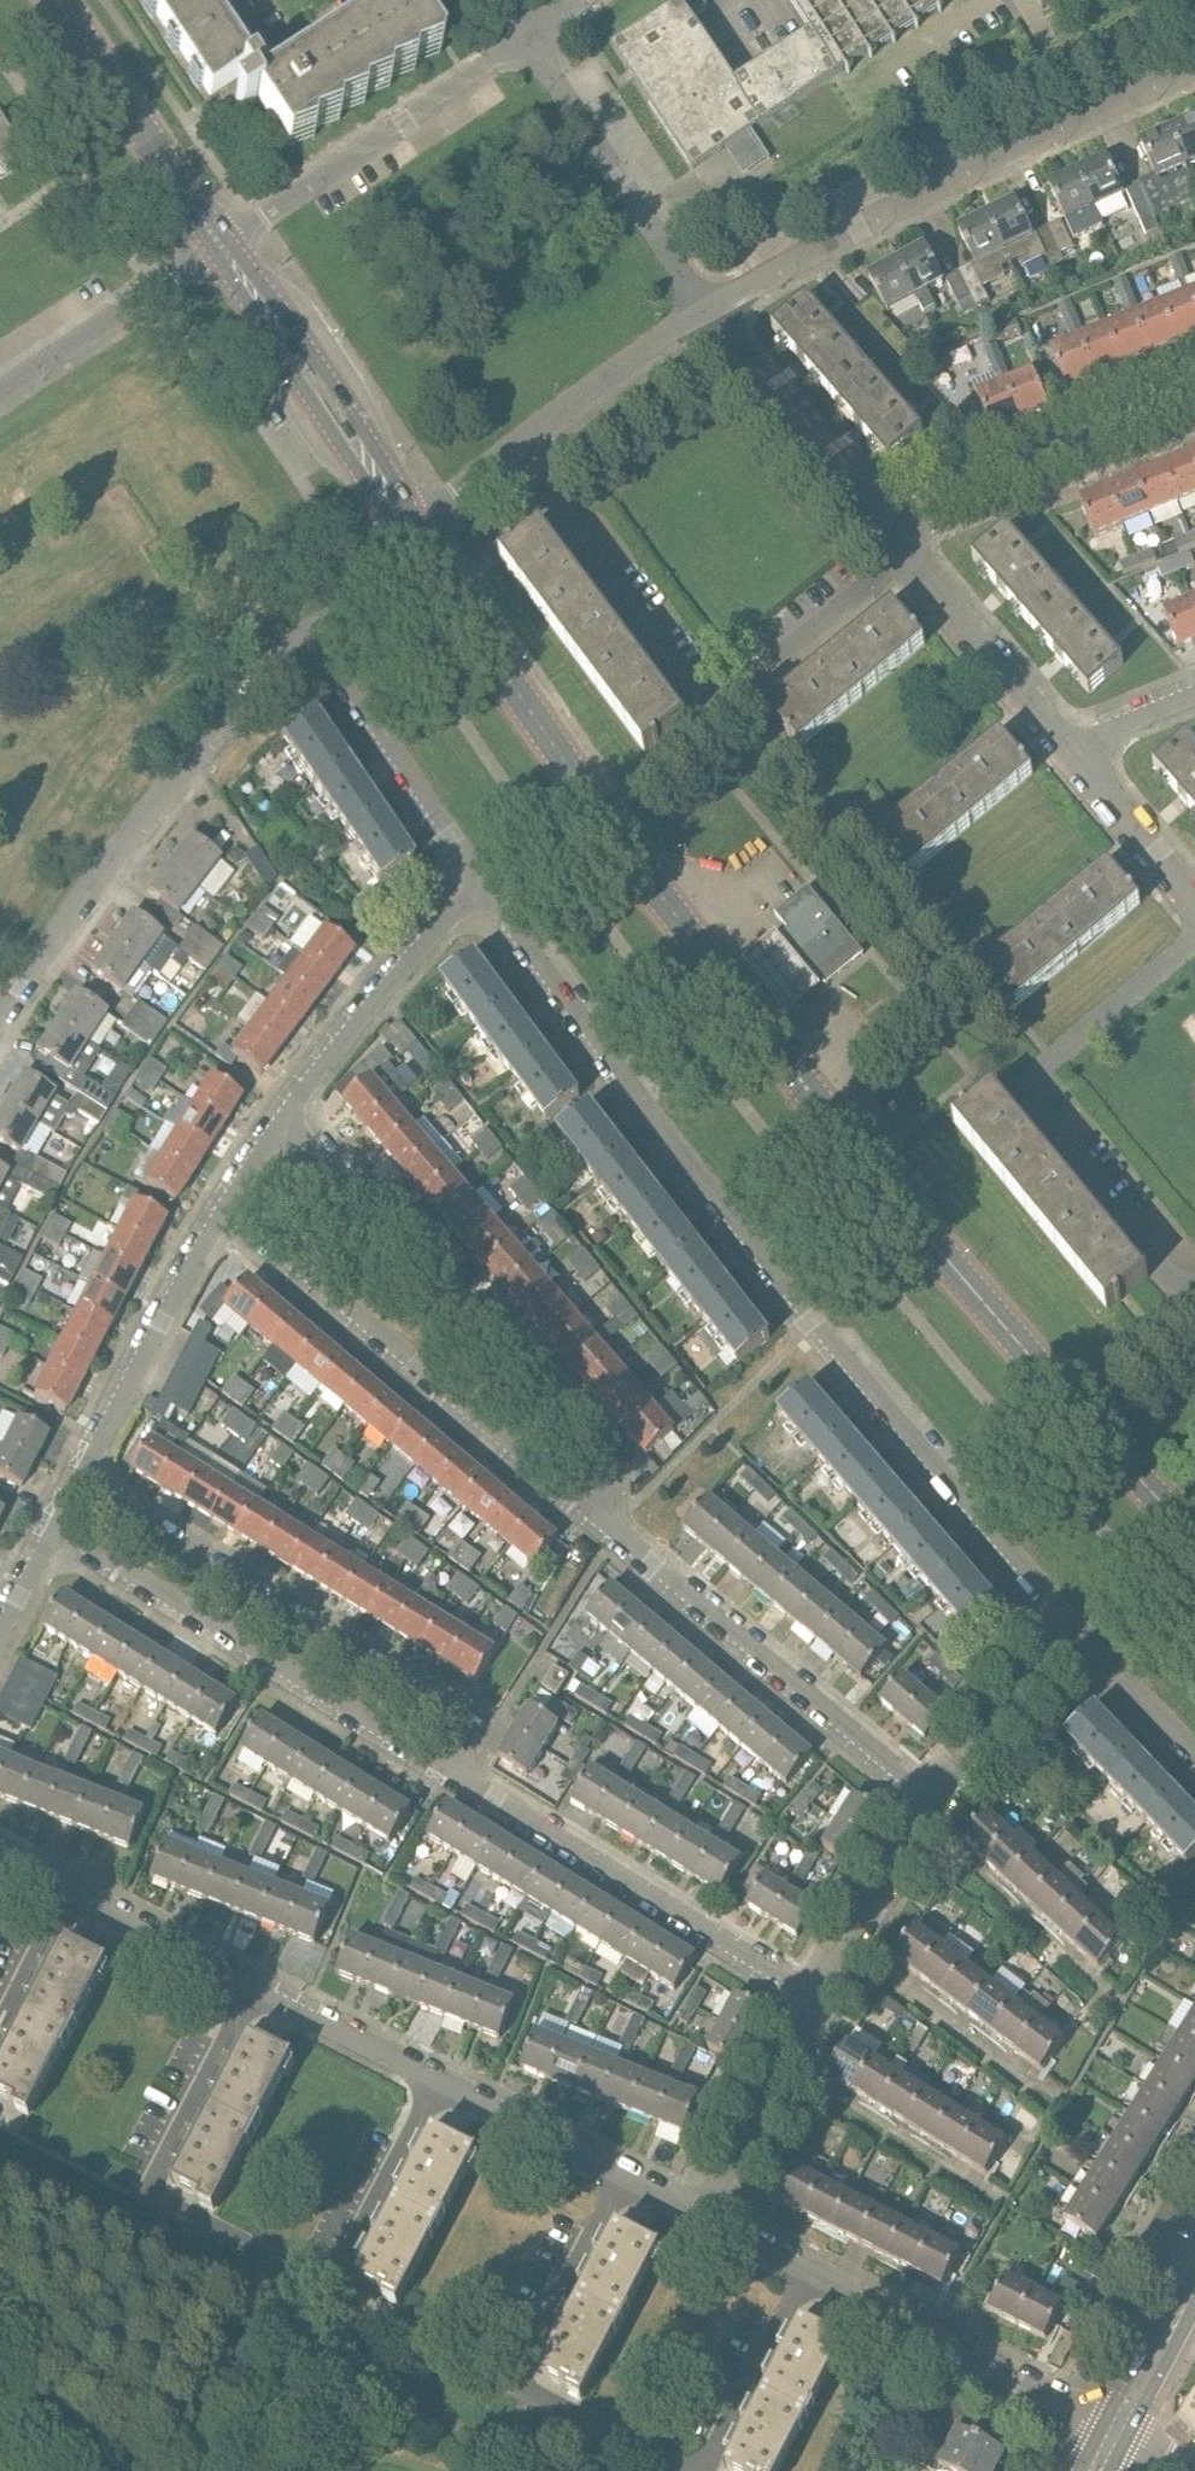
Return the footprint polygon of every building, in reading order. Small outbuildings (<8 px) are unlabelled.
[(253,68),(208,0),(148,0),(211,96),(242,76),(252,92),(236,103),(243,114),(259,103),(288,145),(390,78),(441,44),(415,3),(420,0),(396,0),(280,77),(267,59),(253,68)] [(753,130),(949,0),(789,0),(812,34),(735,84),(681,1),(612,47),(627,70),(637,63),(643,72),(633,79),(693,170),(731,144),(744,164),(759,154),(746,134),(753,130)] [(1043,9),(1057,0),(1037,0),(1043,9)] [(1171,130),(1188,168),(1194,165),(1194,119),(1171,130)] [(21,161),(0,129),(0,175),(21,161)] [(1188,168),(1171,130),(1142,142),(1158,179),(1154,181),(1153,179),(1139,185),(1155,221),(1170,215),(1169,213),(1194,201),(1194,186),(1192,178),(1188,168)] [(1102,222),(1129,209),(1107,160),(1078,173),(1102,222)] [(1104,225),(1102,222),(1078,173),(1050,187),(1067,224),(1084,216),(1091,231),(1104,225)] [(1158,229),(1155,221),(1139,185),(1126,191),(1145,235),(1158,229)] [(987,216),(1010,265),(1019,260),(1023,268),(1046,257),(1050,266),(1064,261),(1048,228),(1031,236),(1015,203),(987,216)] [(959,230),(972,256),(967,259),(970,266),(958,272),(975,307),(986,328),(995,324),(989,312),(985,314),(981,307),(990,302),(983,288),(1006,277),(1002,269),(1010,265),(987,216),(959,230)] [(1048,228),(1064,261),(1077,255),(1061,221),(1048,228)] [(930,292),(944,284),(924,248),(897,263),(916,299),(919,298),(926,312),(937,306),(930,292)] [(1175,274),(1187,270),(1181,255),(1169,260),(1175,274)] [(888,312),(889,314),(916,299),(897,263),(869,278),(876,291),(857,309),(871,324),(871,325),(906,362),(957,341),(953,329),(911,345),(883,316),(888,312)] [(1187,270),(1175,274),(1181,289),(1193,284),(1187,270)] [(975,307),(958,272),(945,278),(963,312),(975,307)] [(1120,298),(1132,293),(1126,278),(1114,283),(1120,298)] [(1132,293),(1120,298),(1126,313),(1138,308),(1132,293)] [(1194,337),(1194,306),(1190,293),(1162,304),(1178,344),(1194,337)] [(911,420),(865,368),(807,301),(773,331),(831,398),(889,464),(923,435),(911,420)] [(1065,321),(1076,316),(1070,301),(1058,306),(1065,321)] [(1150,355),(1178,344),(1162,304),(1134,315),(1150,355)] [(1122,367),(1150,355),(1134,315),(1106,327),(1122,367)] [(1076,316),(1065,321),(1071,336),(1083,331),(1076,316)] [(1095,378),(1122,367),(1106,327),(1078,338),(1095,378)] [(1067,390),(1095,378),(1078,338),(1050,349),(1067,390)] [(991,365),(1002,361),(996,345),(985,350),(991,365)] [(997,380),(1008,376),(1002,361),(991,365),(997,380)] [(1021,423),(1050,411),(1033,371),(1005,383),(1021,423)] [(993,435),(1021,423),(1005,383),(976,395),(993,435)] [(1194,498),(1194,463),(1192,455),(1164,466),(1179,504),(1194,498)] [(1151,516),(1179,504),(1164,466),(1136,478),(1151,516)] [(1123,527),(1151,516),(1136,478),(1108,489),(1123,527)] [(1095,539),(1123,527),(1108,489),(1080,500),(1095,539)] [(645,756),(688,724),(687,722),(686,723),(639,659),(590,595),(543,531),(544,530),(542,529),(500,561),(502,562),(549,625),(598,690),(645,754),(644,754),(645,756)] [(1111,651),(1065,598),(1007,531),(973,561),(1031,627),(1089,694),(1123,665),(1111,651)] [(1194,545),(1191,534),(1175,541),(1179,551),(1194,545)] [(1140,568),(1157,561),(1153,551),(1136,557),(1140,568)] [(1179,571),(1194,565),(1194,564),(1191,554),(1175,560),(1179,571)] [(1124,574),(1140,568),(1136,557),(1119,564),(1124,574)] [(1179,571),(1175,560),(1158,567),(1162,578),(1179,571)] [(1194,642),(1194,608),(1191,599),(1164,611),(1180,649),(1194,642)] [(891,606),(830,656),(768,707),(767,707),(766,708),(800,749),(802,747),(801,746),(831,722),(863,696),(894,670),(924,645),(925,646),(926,645),(892,604),(890,605),(891,606)] [(347,763),(337,748),(314,715),(298,726),(280,738),(297,762),(313,786),(330,775),(347,763)] [(1000,736),(938,787),(877,838),(876,837),(875,839),(908,879),(910,878),(909,877),(939,852),(970,826),(1002,800),(1032,775),(1033,776),(1034,775),(1001,734),(999,735),(1000,736)] [(1188,738),(1154,768),(1194,815),(1194,746),(1188,738)] [(380,812),(369,796),(347,763),(330,775),(313,786),(330,810),(346,835),(363,823),(380,812)] [(380,812),(363,823),(346,835),(363,859),(379,883),(396,872),(413,860),(401,843),(380,812)] [(169,865),(200,889),(221,862),(190,838),(169,865)] [(244,856),(247,860),(267,891),(277,877),(257,847),(244,856)] [(236,867),(247,860),(244,856),(241,851),(227,860),(236,867)] [(1107,866),(1046,916),(984,967),(983,966),(982,967),(1016,1008),(1017,1007),(1016,1006),(1047,981),(1078,955),(1110,929),(1141,905),(1108,864),(1106,865),(1107,866)] [(149,892),(180,916),(200,889),(169,865),(149,892)] [(788,930),(783,934),(826,986),(863,954),(809,888),(776,915),(788,930)] [(271,929),(279,919),(262,906),(255,917),(271,929)] [(205,973),(214,961),(186,939),(178,950),(131,915),(111,943),(153,974),(158,977),(171,960),(181,967),(187,959),(205,973)] [(263,941),(271,929),(255,917),(246,929),(263,941)] [(195,926),(186,939),(214,961),(224,948),(195,926)] [(304,954),(334,977),(353,952),(323,927),(304,954)] [(787,1018),(824,991),(783,934),(745,961),(787,1018)] [(133,1001),(153,974),(111,943),(91,971),(133,1001)] [(316,1001),(334,977),(304,954),(286,979),(316,1001)] [(236,978),(243,969),(225,956),(219,966),(236,978)] [(475,957),(458,969),(442,981),(460,1005),(477,1028),(494,1015),(510,1004),(499,989),(475,957)] [(227,990),(236,978),(219,966),(210,978),(227,990)] [(297,1026),(316,1001),(286,979),(267,1004),(297,1026)] [(56,1023),(89,1044),(107,1016),(75,994),(56,1023)] [(158,1036),(167,1023),(138,1002),(129,1015),(158,1036)] [(249,1028),(279,1050),(297,1026),(267,1004),(249,1028)] [(510,1004),(494,1015),(477,1028),(495,1052),(513,1075),(529,1062),(545,1050),(533,1035),(510,1004)] [(150,1048),(158,1036),(129,1015),(120,1027),(150,1048)] [(408,1030),(400,1021),(391,1029),(398,1038),(408,1030)] [(37,1051),(70,1073),(81,1080),(100,1052),(89,1044),(56,1023),(37,1051)] [(214,1056),(231,1068),(237,1059),(260,1076),(279,1050),(249,1028),(232,1052),(222,1044),(214,1056)] [(393,1044),(402,1054),(417,1041),(408,1031),(393,1044)] [(382,1047),(351,1073),(363,1087),(372,1080),(394,1060),(382,1047)] [(513,1075),(530,1098),(548,1122),(549,1121),(564,1109),(572,1104),(580,1097),(545,1050),(529,1062),(513,1075)] [(143,1069),(160,1081),(167,1071),(149,1059),(143,1069)] [(152,1093),(160,1081),(143,1069),(135,1081),(152,1093)] [(5,1105),(38,1125),(53,1134),(68,1106),(69,1104),(55,1096),(22,1076),(5,1105)] [(193,1104),(224,1123),(241,1097),(209,1077),(193,1104)] [(76,1093),(106,1112),(115,1098),(84,1080),(76,1093)] [(365,1127),(392,1104),(372,1080),(363,1087),(345,1103),(365,1127)] [(432,1093),(440,1103),(456,1090),(448,1080),(432,1093)] [(440,1103),(449,1113),(465,1100),(456,1090),(440,1103)] [(1146,1277),(1096,1216),(1044,1153),(994,1092),(995,1091),(994,1090),(953,1124),(954,1125),(955,1124),(1005,1186),(1057,1249),(1107,1310),(1106,1311),(1107,1312),(1148,1278),(1147,1277),(1146,1277)] [(69,1104),(68,1106),(98,1125),(106,1112),(76,1093),(69,1104)] [(176,1130),(208,1150),(224,1123),(193,1104),(176,1130)] [(385,1150),(412,1127),(392,1104),(365,1127),(385,1150)] [(581,1115),(572,1104),(564,1109),(549,1121),(559,1133),(575,1120),(581,1115)] [(21,1154),(38,1125),(5,1105),(0,1113),(0,1142),(21,1154)] [(595,1179),(611,1166),(627,1154),(615,1139),(591,1108),(581,1115),(575,1120),(559,1133),(577,1156),(595,1179)] [(109,1122),(126,1133),(133,1122),(116,1111),(109,1122)] [(118,1144),(126,1133),(109,1122),(101,1133),(118,1144)] [(406,1174),(432,1151),(412,1127),(385,1150),(406,1174)] [(470,1140),(479,1151),(495,1139),(486,1127),(470,1140)] [(160,1156),(191,1176),(208,1150),(176,1130),(160,1156)] [(479,1151),(487,1161),(503,1148),(495,1139),(479,1151)] [(426,1197),(452,1174),(432,1151),(406,1174),(426,1197)] [(595,1179),(613,1202),(630,1225),(647,1212),(663,1200),(651,1184),(627,1154),(611,1166),(595,1179)] [(160,1156),(143,1183),(175,1202),(191,1176),(160,1156)] [(35,1158),(28,1171),(59,1188),(66,1174),(35,1158)] [(7,1178),(52,1201),(59,1188),(28,1171),(6,1160),(0,1171),(0,1192),(7,1178)] [(446,1221),(473,1198),(452,1174),(426,1197),(446,1221)] [(509,1189),(518,1200),(534,1187),(525,1176),(509,1189)] [(118,1230),(151,1246),(165,1219),(141,1206),(145,1197),(127,1187),(117,1206),(106,1224),(118,1230)] [(518,1200),(526,1210),(542,1197),(534,1187),(518,1200)] [(496,1216),(505,1209),(489,1189),(480,1196),(496,1216)] [(466,1244),(493,1221),(473,1198),(446,1221),(466,1244)] [(663,1200),(647,1212),(630,1225),(648,1248),(666,1271),(683,1258),(699,1246),(686,1230),(663,1200)] [(537,1224),(546,1235),(562,1221),(553,1211),(537,1224)] [(46,1228),(65,1237),(71,1225),(52,1215),(46,1228)] [(486,1267),(513,1245),(493,1221),(466,1244),(486,1267)] [(40,1239),(59,1249),(65,1237),(46,1228),(40,1239)] [(104,1257),(137,1274),(151,1246),(118,1230),(104,1257)] [(540,1266),(548,1258),(527,1235),(518,1243),(540,1266)] [(506,1291),(533,1268),(513,1245),(486,1267),(506,1291)] [(734,1292),(723,1277),(699,1246),(683,1258),(666,1271),(684,1294),(702,1317),(719,1304),(734,1292)] [(23,1259),(0,1247),(0,1264),(16,1273),(23,1259)] [(569,1263),(577,1273),(593,1260),(585,1250),(569,1263)] [(89,1284),(123,1301),(137,1274),(104,1257),(89,1284)] [(577,1273),(585,1283),(601,1270),(593,1260),(577,1273)] [(16,1273),(0,1264),(0,1282),(9,1287),(16,1273)] [(527,1315),(553,1292),(533,1268),(506,1291),(527,1315)] [(18,1283),(36,1293),(42,1281),(24,1271),(18,1283)] [(226,1306),(250,1326),(273,1299),(249,1279),(226,1306)] [(11,1295),(30,1305),(36,1293),(18,1283),(11,1295)] [(75,1312),(108,1329),(123,1301),(89,1284),(75,1312)] [(547,1338),(573,1315),(553,1292),(527,1315),(547,1338)] [(738,1363),(755,1350),(770,1338),(734,1292),(719,1304),(702,1317),(720,1340),(738,1363)] [(606,1310),(615,1320),(631,1307),(622,1297),(606,1310)] [(250,1326),(274,1346),(297,1319),(273,1299),(250,1326)] [(615,1320),(623,1331),(639,1318),(631,1307),(615,1320)] [(61,1340),(94,1357),(108,1329),(75,1312),(61,1340)] [(567,1362),(594,1339),(573,1315),(547,1338),(567,1362)] [(274,1346),(297,1366),(320,1339),(297,1319),(274,1346)] [(201,1323),(193,1339),(204,1344),(212,1328),(201,1323)] [(8,1348),(14,1335),(0,1328),(0,1344),(8,1348)] [(297,1366),(321,1386),(344,1359),(320,1339),(297,1366)] [(587,1385),(614,1362),(594,1339),(567,1362),(587,1385)] [(47,1367),(80,1384),(94,1357),(61,1340),(47,1367)] [(218,1360),(221,1353),(192,1340),(186,1352),(221,1370),(224,1363),(218,1360)] [(645,1358),(654,1369),(670,1357),(661,1346),(645,1358)] [(186,1352),(178,1367),(213,1384),(221,1370),(186,1352)] [(233,1401),(243,1408),(275,1365),(265,1357),(246,1384),(233,1401)] [(654,1369),(662,1379),(678,1367),(670,1357),(654,1369)] [(321,1386),(345,1406),(368,1379),(344,1359),(321,1386)] [(607,1409),(634,1385),(614,1362),(587,1385),(607,1409)] [(47,1367),(32,1395),(66,1412),(80,1384),(47,1367)] [(203,1388),(175,1373),(168,1386),(196,1402),(203,1388)] [(222,1393),(233,1401),(246,1384),(234,1376),(222,1393)] [(345,1406),(369,1426),(392,1399),(368,1379),(345,1406)] [(628,1432),(654,1409),(634,1385),(607,1409),(628,1432)] [(189,1416),(196,1402),(168,1386),(161,1401),(172,1407),(189,1416)] [(809,1387),(794,1400),(778,1414),(798,1436),(817,1458),(833,1444),(848,1431),(836,1418),(809,1387)] [(685,1407),(693,1417),(708,1404),(700,1394),(685,1407)] [(150,1396),(141,1412),(152,1418),(163,1423),(172,1407),(161,1401),(150,1396)] [(369,1426),(392,1446),(415,1419),(392,1399),(369,1426)] [(221,1426),(232,1434),(244,1417),(234,1409),(221,1426)] [(648,1456),(674,1433),(654,1409),(628,1432),(648,1456)] [(272,1429),(284,1438),(296,1421),(284,1413),(272,1429)] [(232,1434),(244,1443),(257,1426),(244,1417),(232,1434)] [(2,1446),(34,1462),(48,1435),(16,1419),(2,1446)] [(392,1446),(416,1466),(439,1439),(415,1419),(392,1446)] [(284,1438),(294,1445),(306,1428),(296,1421),(284,1438)] [(134,1470),(160,1487),(179,1457),(188,1440),(162,1424),(134,1470)] [(886,1475),(873,1461),(848,1431),(833,1444),(817,1458),(836,1480),(855,1502),(871,1489),(886,1475)] [(416,1466),(440,1486),(463,1459),(439,1439),(416,1466)] [(271,1462),(283,1471),(295,1454),(282,1445),(271,1462)] [(0,1450),(0,1478),(21,1489),(34,1462),(2,1446),(0,1450)] [(322,1466),(333,1474),(346,1457),(334,1449),(322,1466)] [(160,1487),(186,1503),(205,1473),(179,1457),(160,1487)] [(333,1474),(343,1481),(355,1464),(346,1457),(333,1474)] [(440,1486),(464,1507),(486,1479),(463,1459),(440,1486)] [(296,1481),(307,1489),(320,1472),(309,1464),(296,1481)] [(755,1491),(763,1483),(749,1469),(741,1477),(755,1491)] [(307,1489),(318,1497),(331,1480),(320,1472),(307,1489)] [(186,1503),(213,1519),(231,1489),(205,1473),(186,1503)] [(358,1491),(369,1499),(381,1483),(370,1475),(358,1491)] [(886,1475),(871,1489),(855,1502),(874,1524),(894,1547),(909,1533),(924,1520),(886,1475)] [(464,1507),(487,1527),(510,1499),(486,1479),(464,1507)] [(768,1503),(776,1495),(763,1483),(755,1491),(768,1503)] [(213,1519),(239,1536),(258,1506),(231,1489),(213,1519)] [(683,1529),(706,1547),(732,1516),(710,1497),(683,1529)] [(487,1527),(511,1547),(534,1519),(510,1499),(487,1527)] [(345,1516),(356,1523),(367,1507),(357,1500),(345,1516)] [(397,1520),(408,1528),(420,1511),(409,1504),(397,1520)] [(239,1536),(266,1552),(284,1522),(258,1506),(239,1536)] [(356,1523),(367,1531),(379,1515),(367,1507),(356,1523)] [(796,1531),(804,1523),(791,1510),(783,1518),(796,1531)] [(408,1528),(418,1536),(430,1519),(420,1511),(408,1528)] [(706,1547),(728,1566),(754,1535),(732,1516),(706,1547)] [(534,1519),(511,1547),(535,1567),(558,1539),(534,1519)] [(947,1578),(963,1564),(924,1520),(909,1533),(894,1547),(913,1569),(932,1591),(947,1578)] [(266,1552),(292,1568),(311,1538),(284,1522),(266,1552)] [(810,1545),(818,1536),(804,1523),(796,1531),(810,1545)] [(728,1566),(750,1585),(777,1554),(754,1535),(728,1566)] [(396,1553),(406,1560),(419,1543),(409,1536),(396,1553)] [(292,1568),(319,1585),(337,1555),(311,1538),(292,1568)] [(448,1557),(457,1564),(470,1547),(461,1541),(448,1557)] [(406,1560),(418,1569),(430,1552),(419,1543),(406,1560)] [(457,1564),(470,1573),(482,1557),(470,1547),(457,1564)] [(838,1572),(846,1564),(832,1550),(823,1558),(838,1572)] [(750,1585),(773,1604),(799,1573),(777,1554),(750,1585)] [(319,1585),(345,1601),(363,1571),(337,1555),(319,1585)] [(851,1585),(859,1577),(846,1564),(838,1572),(851,1585)] [(963,1564),(947,1578),(932,1591),(951,1613),(970,1635),(986,1622),(1001,1608),(963,1564)] [(345,1601),(371,1617),(390,1587),(363,1571),(345,1601)] [(447,1590),(456,1597),(469,1580),(459,1573),(447,1590)] [(773,1604),(795,1623),(821,1592),(799,1573),(773,1604)] [(456,1597),(468,1606),(481,1589),(469,1580),(456,1597)] [(509,1601),(521,1610),(533,1593),(521,1584),(509,1601)] [(587,1616),(609,1635),(635,1605),(612,1586),(587,1616)] [(371,1617),(398,1634),(416,1604),(390,1587),(371,1617)] [(879,1613),(887,1604),(873,1591),(865,1599),(879,1613)] [(795,1623),(818,1642),(844,1611),(821,1592),(795,1623)] [(43,1628),(68,1643),(89,1610),(64,1594),(43,1628)] [(398,1634),(424,1650),(443,1620),(416,1604),(398,1634)] [(892,1626),(900,1617),(887,1604),(879,1613),(892,1626)] [(609,1635),(631,1654),(657,1623),(635,1605),(609,1635)] [(495,1625),(507,1633),(518,1616),(507,1608),(495,1625)] [(68,1643),(93,1659),(114,1625),(89,1610),(68,1643)] [(818,1642),(840,1660),(866,1629),(844,1611),(818,1642)] [(424,1650),(451,1666),(469,1636),(443,1620),(424,1650)] [(631,1654),(653,1673),(679,1642),(657,1623),(631,1654)] [(93,1659),(118,1674),(139,1640),(114,1625),(93,1659)] [(866,1629),(840,1660),(862,1679),(888,1648),(866,1629)] [(469,1636),(451,1666),(477,1683),(496,1653),(469,1636)] [(118,1674),(143,1690),(163,1656),(139,1640),(118,1674)] [(653,1673),(676,1691),(701,1661),(679,1642),(653,1673)] [(570,1669),(579,1675),(590,1659),(580,1653),(570,1669)] [(941,1675),(950,1666),(937,1653),(928,1662),(941,1675)] [(143,1690),(167,1705),(188,1671),(163,1656),(143,1690)] [(14,1671),(51,1691),(58,1678),(21,1658),(14,1671)] [(676,1691),(698,1710),(724,1680),(701,1661),(676,1691)] [(956,1688),(964,1680),(950,1666),(941,1675),(956,1688)] [(543,1686),(557,1696),(569,1677),(555,1668),(543,1686)] [(14,1671),(7,1685),(45,1704),(51,1691),(14,1671)] [(167,1705),(192,1720),(213,1687),(188,1671),(167,1705)] [(881,1702),(903,1721),(926,1695),(903,1676),(881,1702)] [(698,1710),(720,1729),(746,1698),(724,1680),(698,1710)] [(7,1685),(2,1695),(39,1715),(45,1704),(7,1685)] [(592,1706),(598,1696),(581,1685),(574,1695),(592,1706)] [(607,1715),(613,1705),(604,1700),(611,1690),(604,1686),(598,1696),(592,1706),(607,1715)] [(213,1687),(192,1720),(217,1736),(238,1702),(213,1687)] [(31,1731),(39,1715),(2,1695),(0,1698),(0,1713),(31,1731)] [(926,1695),(903,1721),(926,1740),(948,1714),(926,1695)] [(543,1751),(559,1725),(570,1732),(581,1714),(555,1698),(544,1716),(530,1707),(515,1733),(543,1751)] [(720,1729),(743,1748),(768,1717),(746,1698),(720,1729)] [(72,1714),(90,1724),(96,1713),(77,1704),(72,1714)] [(1135,1751),(1122,1737),(1095,1708),(1080,1723),(1065,1737),(1086,1758),(1106,1779),(1120,1765),(1135,1751)] [(90,1724),(106,1732),(111,1721),(96,1713),(90,1724)] [(641,1736),(647,1726),(630,1716),(624,1726),(641,1736)] [(242,1751),(267,1766),(287,1733),(263,1717),(242,1751)] [(743,1748),(765,1766),(791,1736),(768,1717),(743,1748)] [(163,1748),(153,1743),(161,1727),(155,1723),(147,1739),(141,1750),(157,1758),(163,1748)] [(641,1736),(657,1746),(663,1736),(647,1726),(641,1736)] [(65,1760),(71,1763),(88,1729),(82,1727),(65,1760)] [(71,1763),(76,1766),(93,1732),(88,1729),(71,1763)] [(124,1741),(141,1750),(147,1739),(129,1730),(124,1741)] [(267,1766),(291,1782),(312,1748),(287,1733),(267,1766)] [(543,1751),(515,1733),(499,1758),(528,1776),(543,1751)] [(568,1767),(579,1773),(591,1753),(590,1752),(597,1742),(586,1735),(580,1746),(581,1747),(568,1767)] [(791,1736),(765,1766),(787,1785),(813,1755),(791,1736)] [(617,1774),(622,1777),(642,1745),(637,1742),(617,1774)] [(622,1777),(627,1780),(647,1748),(642,1745),(622,1777)] [(691,1767),(697,1757),(680,1747),(673,1757),(691,1767)] [(291,1782),(316,1797),(337,1763),(312,1748),(291,1782)] [(1176,1793),(1163,1779),(1135,1751),(1120,1765),(1106,1779),(1126,1800),(1146,1821),(1161,1807),(1176,1793)] [(182,1771),(188,1760),(171,1752),(166,1762),(182,1771)] [(117,1787),(123,1790),(139,1756),(134,1753),(117,1787)] [(9,1758),(0,1755),(0,1782),(9,1758)] [(123,1790),(128,1792),(144,1759),(139,1756),(123,1790)] [(691,1767),(706,1777),(713,1766),(697,1757),(691,1767)] [(22,1806),(37,1769),(9,1758),(0,1782),(0,1798),(22,1806)] [(316,1797),(341,1812),(362,1779),(337,1763),(316,1797)] [(561,1778),(572,1784),(579,1773),(568,1767),(561,1778)] [(571,1803),(596,1818),(618,1784),(593,1768),(571,1803)] [(22,1806),(49,1817),(64,1780),(37,1769),(22,1806)] [(666,1804),(671,1807),(692,1775),(687,1772),(666,1804)] [(671,1807),(677,1811),(697,1779),(692,1775),(671,1807)] [(724,1788),(741,1798),(748,1788),(752,1781),(748,1777),(742,1785),(730,1777),(724,1788)] [(341,1812),(366,1828),(387,1794),(362,1779),(341,1812)] [(49,1817),(77,1828),(91,1791),(64,1780),(49,1817)] [(801,1797),(811,1806),(823,1791),(814,1783),(801,1797)] [(596,1818),(621,1834),(642,1799),(618,1784),(596,1818)] [(228,1795),(246,1804),(251,1793),(234,1785),(228,1795)] [(748,1788),(741,1798),(756,1808),(762,1797),(748,1788)] [(77,1828),(104,1839),(119,1802),(91,1791),(77,1828)] [(246,1804),(262,1813),(268,1802),(251,1793),(246,1804)] [(1167,1842),(1187,1863),(1194,1856),(1194,1813),(1176,1793),(1161,1807),(1146,1821),(1167,1842)] [(387,1794),(366,1828),(391,1843),(412,1810),(387,1794)] [(198,1829),(204,1832),(221,1798),(216,1795),(198,1829)] [(789,1811),(799,1819),(811,1806),(801,1797),(789,1811)] [(839,1823),(868,1840),(884,1815),(854,1797),(839,1823)] [(204,1832),(208,1834),(226,1800),(221,1798),(204,1832)] [(621,1834),(646,1849),(667,1814),(642,1799),(621,1834)] [(119,1802),(104,1839),(131,1850),(146,1813),(119,1802)] [(716,1835),(721,1838),(741,1806),(736,1803),(716,1835)] [(428,1837),(453,1853),(474,1820),(449,1804),(428,1837)] [(721,1838),(727,1841),(746,1809),(741,1806),(721,1838)] [(280,1822),(299,1832),(305,1821),(286,1811),(280,1822)] [(646,1849),(671,1865),(692,1830),(667,1814),(646,1849)] [(962,1842),(985,1864),(1011,1836),(988,1815),(962,1842)] [(453,1853),(478,1868),(498,1835),(474,1820),(453,1853)] [(299,1832),(314,1839),(320,1829),(305,1821),(299,1832)] [(250,1856),(255,1858),(272,1825),(267,1822),(250,1856)] [(823,1848),(853,1866),(868,1840),(839,1823),(823,1848)] [(255,1858),(260,1861),(277,1827),(272,1825),(255,1858)] [(671,1865),(696,1880),(717,1845),(692,1830),(671,1865)] [(478,1868),(503,1883),(523,1850),(498,1835),(478,1868)] [(985,1864),(1008,1885),(1033,1857),(1011,1836),(985,1864)] [(331,1848),(349,1857),(354,1847),(337,1838),(331,1848)] [(152,1879),(179,1890),(193,1853),(166,1843),(152,1879)] [(717,1845),(696,1880),(720,1896),(742,1861),(717,1845)] [(349,1857),(365,1865),(370,1855),(354,1847),(349,1857)] [(301,1882),(307,1885),(324,1852),(318,1849),(301,1882)] [(791,1882),(796,1885),(815,1852),(810,1849),(791,1882)] [(503,1883),(527,1899),(548,1866),(523,1850),(503,1883)] [(307,1885),(313,1888),(329,1854),(324,1852),(307,1885)] [(796,1885),(801,1888),(820,1855),(815,1852),(796,1885)] [(179,1890),(206,1901),(221,1864),(193,1853),(179,1890)] [(1008,1885),(1030,1906),(1056,1879),(1033,1857),(1008,1885)] [(206,1901),(234,1912),(248,1875),(221,1864),(206,1901)] [(527,1899),(552,1914),(573,1881),(548,1866),(527,1899)] [(427,1898),(432,1888),(439,1875),(433,1872),(426,1884),(415,1879),(410,1889),(427,1898)] [(234,1912),(261,1922),(275,1886),(248,1875),(234,1912)] [(747,1906),(773,1922),(791,1893),(766,1877),(747,1906)] [(1030,1906),(1053,1928),(1079,1900),(1056,1879),(1030,1906)] [(552,1914),(577,1929),(597,1896),(573,1881),(552,1914)] [(261,1922),(288,1933),(303,1897),(275,1886),(261,1922)] [(427,1898),(443,1907),(449,1896),(432,1888),(427,1898)] [(383,1925),(388,1928),(406,1894),(400,1891),(383,1925)] [(791,1893),(773,1922),(798,1938),(816,1908),(791,1893)] [(388,1928),(393,1930),(411,1897),(406,1894),(388,1928)] [(577,1929),(602,1945),(622,1912),(597,1896),(577,1929)] [(303,1897),(288,1933),(315,1944),(330,1907),(303,1897)] [(1053,1928),(1076,1949),(1102,1921),(1079,1900),(1053,1928)] [(461,1916),(479,1926),(484,1915),(467,1906),(461,1916)] [(602,1945),(626,1960),(647,1927),(622,1912),(602,1945)] [(479,1926),(495,1934),(500,1923),(484,1915),(479,1926)] [(435,1952),(440,1955),(458,1923),(451,1919),(435,1952)] [(1076,1949),(1099,1970),(1125,1942),(1102,1921),(1076,1949)] [(452,1944),(462,1949),(472,1930),(458,1923),(440,1955),(436,1962),(442,1964),(452,1944)] [(626,1960),(651,1976),(671,1942),(647,1927),(626,1960)] [(894,1958),(918,1977),(941,1947),(917,1928),(894,1958)] [(513,1943),(530,1952),(535,1942),(518,1933),(513,1943)] [(337,1974),(364,1985),(379,1948),(351,1937),(337,1974)] [(530,1952),(546,1961),(552,1950),(535,1942),(530,1952)] [(671,1942),(651,1976),(676,1991),(696,1958),(671,1942)] [(70,2039),(89,2002),(108,1965),(64,1943),(27,2016),(70,2039)] [(486,1978),(491,1981),(509,1948),(503,1945),(486,1978)] [(918,1977),(943,1996),(966,1966),(941,1947),(918,1977)] [(364,1985),(391,1996),(406,1959),(379,1948),(364,1985)] [(491,1981),(497,1984),(514,1951),(509,1948),(491,1981)] [(391,1996),(419,2007),(433,1970),(406,1959),(391,1996)] [(564,1970),(581,1979),(587,1969),(569,1960),(564,1970)] [(943,1996),(968,2016),(991,1986),(966,1966),(943,1996)] [(581,1979),(598,1988),(603,1977),(587,1969),(581,1979)] [(419,2007),(446,2018),(461,1981),(433,1970),(419,2007)] [(446,2018),(473,2029),(488,1992),(461,1981),(446,2018)] [(968,2016),(992,2035),(1015,2005),(991,1986),(968,2016)] [(615,1997),(633,2006),(638,1996),(621,1987),(615,1997)] [(688,2002),(698,2008),(708,1993),(697,1987),(688,2002)] [(566,2021),(572,2024),(589,1991),(584,1988),(566,2021)] [(572,2024),(577,2027),(595,1994),(589,1991),(572,2024)] [(488,1992),(473,2029),(501,2040),(515,2003),(488,1992)] [(633,2006),(649,2015),(655,2004),(638,1996),(633,2006)] [(722,2022),(753,2038),(767,2012),(736,1996),(722,2022)] [(677,2019),(688,2026),(698,2008),(688,2002),(677,2019)] [(992,2035),(1017,2054),(1040,2024),(1015,2005),(992,2035)] [(1194,2045),(1194,2014),(1181,2036),(1194,2045)] [(618,2048),(623,2051),(641,2018),(636,2015),(618,2048)] [(51,2076),(70,2039),(27,2016),(0,2069),(0,2096),(33,2113),(51,2076)] [(623,2051),(628,2054),(646,2020),(641,2018),(623,2051)] [(708,2048),(739,2064),(753,2038),(722,2022),(708,2048)] [(1017,2054),(1042,2073),(1065,2043),(1040,2024),(1017,2054)] [(521,2069),(549,2080),(563,2043),(536,2032),(521,2069)] [(1194,2082),(1194,2045),(1181,2036),(1165,2063),(1194,2082)] [(255,2134),(274,2097),(293,2060),(249,2037),(212,2111),(255,2134)] [(670,2075),(676,2078),(693,2044),(687,2041),(670,2075)] [(549,2080),(576,2091),(591,2054),(563,2043),(549,2080)] [(676,2078),(681,2081),(698,2047),(693,2044),(676,2078)] [(828,2077),(855,2093),(875,2061),(848,2044),(828,2077)] [(576,2091),(603,2102),(618,2065),(591,2054),(576,2091)] [(855,2093),(881,2110),(901,2077),(875,2061),(855,2093)] [(1180,2109),(1194,2085),(1194,2082),(1165,2063),(1148,2089),(1180,2109)] [(603,2102),(631,2113),(645,2076),(618,2065),(603,2102)] [(631,2113),(658,2124),(673,2087),(645,2076),(631,2113)] [(881,2110),(907,2126),(927,2094),(901,2077),(881,2110)] [(673,2087),(658,2124),(685,2135),(700,2098),(673,2087)] [(1131,2115),(1164,2135),(1180,2109),(1148,2089),(1131,2115)] [(907,2126),(934,2143),(954,2111),(927,2094),(907,2126)] [(217,2207),(236,2171),(255,2134),(212,2111),(174,2185),(217,2207)] [(934,2143),(960,2159),(980,2127),(954,2111),(934,2143)] [(1115,2141),(1147,2162),(1164,2135),(1131,2115),(1115,2141)] [(960,2159),(987,2176),(1007,2144),(980,2127),(960,2159)] [(439,2229),(458,2192),(477,2155),(433,2133),(395,2206),(439,2229)] [(1098,2168),(1130,2188),(1147,2162),(1115,2141),(1098,2168)] [(777,2202),(805,2216),(822,2182),(795,2168),(777,2202)] [(1082,2194),(1114,2214),(1130,2188),(1098,2168),(1082,2194)] [(805,2216),(833,2230),(850,2197),(822,2182),(805,2216)] [(1114,2214),(1082,2194),(1065,2220),(1097,2241),(1114,2214)] [(833,2230),(860,2245),(878,2211),(850,2197),(833,2230)] [(401,2302),(420,2265),(439,2229),(395,2206),(357,2280),(401,2302)] [(860,2245),(888,2259),(905,2225),(878,2211),(860,2245)] [(888,2259),(916,2273),(933,2240),(905,2225),(888,2259)] [(623,2324),(642,2287),(661,2250),(617,2228),(579,2301),(623,2324)] [(933,2240),(916,2273),(943,2288),(961,2254),(933,2240)] [(990,2311),(1018,2326),(1035,2292),(1007,2278),(990,2311)] [(1035,2292),(1018,2326),(1046,2340),(1063,2307),(1035,2292)] [(585,2397),(604,2361),(623,2324),(579,2301),(542,2375),(585,2397)] [(808,2419),(827,2382),(846,2346),(802,2323),(764,2397),(808,2419)] [(941,2466),(950,2470),(994,2470),(1014,2433),(931,2391),(918,2416),(936,2426),(939,2421),(956,2430),(937,2467),(940,2468),(941,2466)] [(789,2456),(808,2419),(764,2397),(726,2470),(728,2470),(781,2470),(789,2456)]
